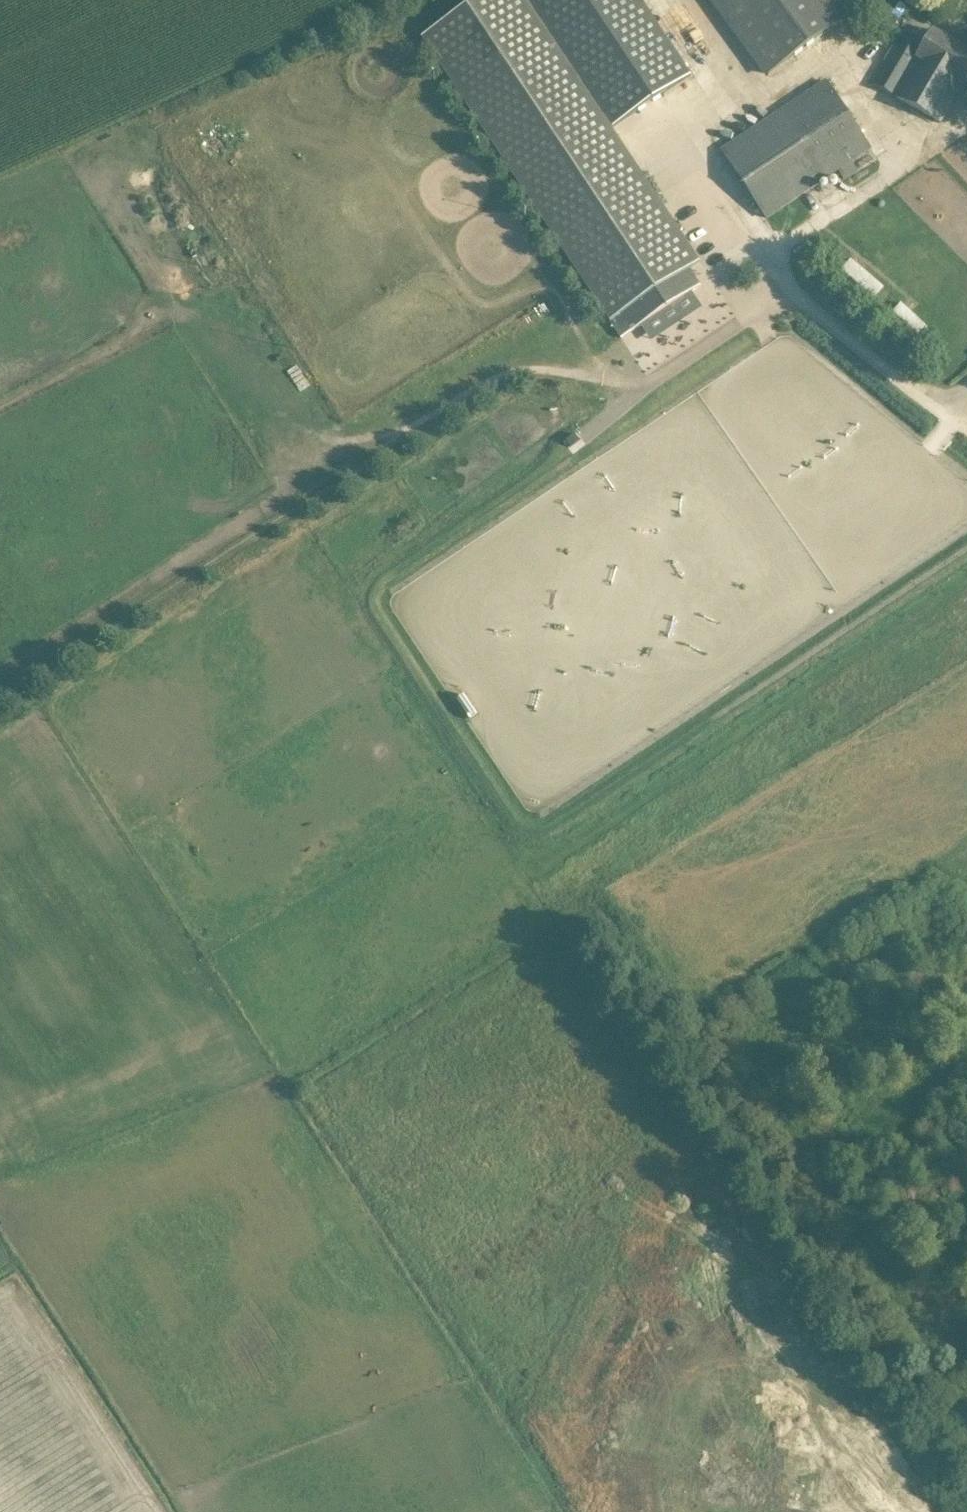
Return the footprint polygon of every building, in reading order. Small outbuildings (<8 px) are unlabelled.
[(692,76),(642,0),(480,0),(422,39),(466,105),(543,222),(610,323),(621,339),(631,333),(701,286),(690,270),(700,263),(612,129),(692,76)] [(963,86),(964,86),(966,80),(966,51),(932,30),(921,50),(901,37),(874,85),(941,124),(963,86)] [(766,218),(837,172),(844,182),(859,172),(852,162),(871,149),(826,82),(722,151),(766,218)] [(870,300),(881,287),(849,258),(838,270),(870,300)]
